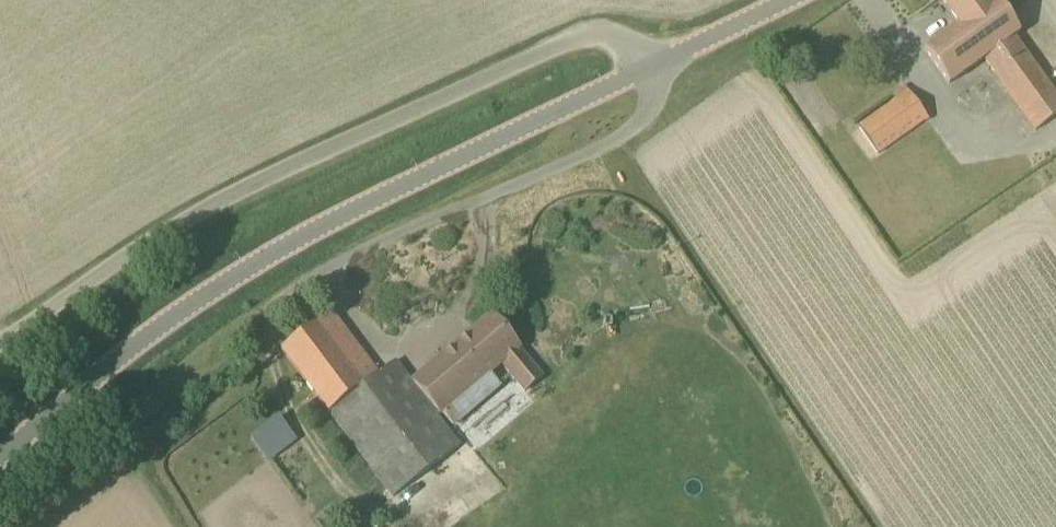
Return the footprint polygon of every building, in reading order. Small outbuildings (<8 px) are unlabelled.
[(959,23),(924,49),(950,84),(983,60),(1037,131),(1055,117),(1055,93),(1014,38),(1020,33),(997,0),(942,0),(959,23)] [(930,120),(923,110),(910,92),(859,129),(877,153),(878,155),(891,146),(903,137),(904,138),(930,120)] [(501,365),(523,392),(542,377),(492,316),(413,383),(396,361),(378,374),(331,312),(282,350),(393,497),(462,445),(450,431),(439,417),(443,414),(454,427),(500,389),(488,375),(501,365)] [(279,414),(252,436),(265,452),(292,430),(279,414)]
